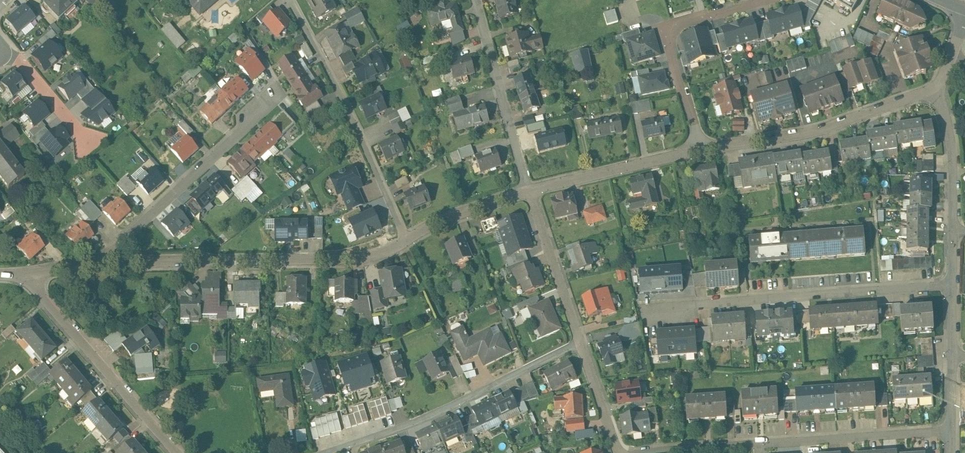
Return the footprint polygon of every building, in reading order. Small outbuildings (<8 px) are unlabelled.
[(50,13),(58,22),(64,16),(66,17),(75,9),(73,7),(79,1),(80,1),(79,0),(49,0),(43,5),(42,6),(42,7),(42,8),(42,9),(42,10),(44,12),(45,13),(46,14),(47,14),(48,14),(49,13),(50,13)] [(94,2),(95,3),(101,10),(111,1),(110,0),(97,0),(94,2)] [(199,14),(216,0),(187,0),(199,14)] [(313,9),(316,8),(321,17),(336,8),(331,0),(308,0),(313,9)] [(501,19),(518,14),(514,0),(496,0),(501,19)] [(852,11),(858,0),(830,0),(852,11)] [(896,0),(885,0),(878,16),(894,23),(894,22),(910,29),(926,23),(923,15),(920,14),(919,11),(909,6),(910,4),(904,1),(904,2),(899,0),(898,1),(896,0)] [(111,1),(101,10),(107,17),(117,8),(111,1)] [(808,1),(805,6),(807,7),(815,12),(818,7),(808,1)] [(455,4),(448,6),(448,4),(445,2),(441,3),(439,6),(440,8),(428,12),(432,26),(442,23),(443,28),(448,31),(453,30),(454,33),(463,30),(455,4)] [(23,5),(4,21),(16,35),(35,20),(34,18),(38,14),(29,4),(25,8),(23,5)] [(270,7),(257,18),(262,25),(265,22),(275,13),(270,7)] [(797,7),(782,11),(788,31),(802,27),(803,26),(798,12),(797,7)] [(806,10),(798,12),(803,26),(802,27),(803,29),(811,27),(810,22),(815,12),(807,7),(806,10)] [(358,8),(344,15),(349,23),(362,16),(358,8)] [(287,29),(291,25),(278,10),(275,13),(265,22),(277,37),(281,33),(286,34),(287,29)] [(615,10),(604,13),(605,19),(616,16),(615,10)] [(782,11),(767,16),(768,21),(773,35),(788,31),(782,11)] [(616,16),(605,19),(607,25),(618,22),(616,16)] [(752,20),(737,24),(742,44),(757,40),(757,39),(753,25),(752,20)] [(768,21),(761,23),(766,40),(774,38),(773,35),(768,21)] [(168,23),(160,30),(178,50),(186,42),(168,23)] [(761,23),(753,25),(757,39),(757,40),(758,42),(766,40),(761,23)] [(54,24),(49,27),(57,36),(61,33),(54,24)] [(737,24),(722,28),(727,48),(728,48),(742,44),(737,24)] [(349,38),(343,26),(326,35),(338,58),(340,57),(351,50),(359,47),(353,36),(349,38)] [(892,31),(881,26),(876,36),(885,40),(887,41),(892,31)] [(874,36),(858,28),(853,39),(869,47),(874,36)] [(639,29),(622,35),(624,42),(627,41),(627,40),(641,36),(639,29)] [(702,31),(681,37),(685,51),(689,63),(705,58),(705,59),(715,57),(712,47),(707,48),(703,34),(702,31)] [(714,31),(703,34),(707,48),(712,47),(718,45),(716,36),(714,31)] [(898,33),(892,31),(887,41),(893,44),(898,33)] [(641,36),(627,40),(627,41),(631,56),(636,55),(639,62),(660,55),(653,33),(641,36)] [(299,44),(307,41),(303,34),(296,37),(299,44)] [(527,34),(507,39),(512,58),(532,52),(532,51),(535,50),(532,38),(529,39),(527,34)] [(723,34),(716,36),(718,45),(721,53),(729,51),(728,48),(727,48),(723,34)] [(851,34),(845,37),(849,48),(855,46),(853,39),(851,34)] [(876,36),(874,35),(874,36),(869,47),(866,52),(877,57),(885,40),(876,36)] [(543,48),(540,36),(532,38),(535,50),(543,48)] [(845,37),(839,39),(843,50),(849,48),(845,37)] [(839,39),(834,41),(838,52),(843,50),(839,39)] [(906,44),(906,42),(900,45),(901,47),(894,49),(897,58),(899,58),(900,61),(898,62),(900,68),(901,67),(904,78),(913,75),(913,76),(919,74),(920,75),(926,73),(925,70),(932,68),(929,60),(930,59),(926,47),(925,48),(922,39),(912,43),(911,42),(906,44)] [(30,55),(44,72),(62,57),(48,40),(30,55)] [(834,41),(828,43),(832,54),(838,52),(834,41)] [(313,55),(307,43),(301,47),(307,59),(313,55)] [(468,47),(454,51),(455,51),(457,58),(456,58),(470,55),(468,47)] [(351,50),(340,57),(345,67),(356,59),(351,50)] [(236,62),(252,80),(265,69),(248,51),(236,62)] [(588,51),(572,56),(577,73),(586,70),(592,68),(588,51)] [(685,51),(679,53),(683,67),(690,66),(689,63),(685,51)] [(824,53),(806,57),(808,64),(825,60),(824,53)] [(369,59),(356,65),(360,72),(355,75),(359,84),(364,82),(365,86),(375,81),(374,78),(384,73),(375,54),(368,57),(369,59)] [(293,56),(279,65),(289,82),(304,72),(298,62),(297,63),(293,56)] [(407,57),(399,61),(402,70),(411,67),(407,57)] [(470,57),(449,63),(453,79),(475,73),(470,57)] [(803,57),(786,62),(789,73),(806,68),(803,57)] [(518,60),(507,63),(509,68),(519,65),(518,60)] [(352,62),(343,69),(346,74),(355,69),(352,62)] [(858,66),(857,66),(864,84),(863,84),(864,85),(876,81),(877,80),(871,65),(870,62),(858,66)] [(883,80),(877,63),(871,65),(877,80),(876,81),(877,82),(883,80)] [(197,65),(188,73),(192,78),(193,79),(202,71),(197,65)] [(509,68),(510,74),(517,72),(521,69),(519,65),(509,68)] [(857,65),(844,70),(845,73),(851,88),(863,84),(864,84),(857,66),(858,66),(857,65)] [(648,69),(631,73),(632,79),(639,78),(650,75),(648,69)] [(0,80),(0,92),(11,107),(29,93),(12,71),(0,80)] [(304,72),(289,82),(299,98),(300,100),(300,102),(302,105),(304,106),(305,108),(317,101),(322,97),(316,87),(313,89),(310,83),(311,82),(304,72)] [(650,75),(639,78),(642,95),(669,89),(668,81),(666,82),(664,72),(650,75)] [(69,73),(54,83),(67,101),(82,91),(69,73)] [(188,73),(182,78),(186,83),(192,78),(188,73)] [(769,73),(764,74),(767,85),(772,83),(769,73)] [(851,88),(845,73),(840,75),(846,92),(852,90),(851,88)] [(767,85),(764,74),(759,76),(762,86),(767,85)] [(740,75),(719,81),(721,87),(731,84),(731,82),(741,80),(740,75)] [(529,76),(515,80),(520,97),(534,91),(529,76)] [(834,78),(801,90),(810,114),(823,109),(829,107),(843,102),(834,78)] [(248,91),(237,79),(231,84),(230,83),(221,91),(233,104),(248,91)] [(721,87),(716,88),(718,97),(715,98),(717,107),(721,106),(724,116),(742,111),(739,100),(741,100),(738,91),(737,92),(734,83),(731,84),(721,87)] [(623,84),(615,86),(617,96),(625,94),(623,84)] [(786,85),(769,90),(777,117),(794,113),(786,85)] [(380,88),(372,91),(375,97),(380,95),(382,93),(380,88)] [(97,90),(76,107),(95,129),(115,112),(97,90)] [(769,90),(752,95),(759,122),(777,117),(769,90)] [(221,91),(213,99),(214,100),(208,106),(207,105),(200,112),(212,125),(219,118),(233,104),(221,91)] [(534,91),(520,97),(525,112),(539,108),(534,91)] [(375,97),(360,104),(366,119),(386,109),(380,95),(375,97)] [(459,98),(454,99),(446,103),(449,114),(463,110),(459,98)] [(22,112),(34,126),(48,115),(36,101),(22,112)] [(323,110),(317,101),(305,108),(311,117),(323,110)] [(635,103),(629,104),(631,115),(638,114),(635,103)] [(579,106),(573,108),(575,119),(582,118),(579,106)] [(463,113),(454,115),(459,130),(489,122),(484,107),(463,112),(463,113)] [(295,124),(284,111),(270,124),(282,136),(295,124)] [(403,122),(398,112),(388,117),(393,127),(403,123),(403,122)] [(533,116),(523,119),(525,126),(535,124),(533,116)] [(620,118),(603,121),(606,136),(622,132),(620,118)] [(662,119),(641,123),(644,139),(665,135),(662,119)] [(743,121),(734,120),(734,131),(743,131),(743,121)] [(193,132),(183,121),(178,125),(189,136),(193,132)] [(603,121),(586,124),(589,139),(606,136),(603,121)] [(922,125),(921,122),(907,124),(910,144),(924,142),(924,144),(923,144),(924,149),(935,147),(932,124),(922,125)] [(403,123),(393,127),(396,134),(406,129),(403,123)] [(0,133),(0,177),(8,187),(24,175),(3,148),(19,136),(11,124),(3,130),(3,131),(0,133)] [(56,124),(36,138),(55,164),(74,150),(56,124)] [(282,136),(270,124),(256,138),(268,151),(277,143),(276,142),(282,136)] [(535,124),(525,126),(526,133),(529,132),(530,135),(538,133),(535,124)] [(907,124),(893,127),(894,130),(896,146),(910,144),(907,124)] [(562,130),(535,137),(539,152),(566,145),(562,130)] [(894,130),(880,132),(883,151),(897,149),(896,146),(894,130)] [(880,132),(866,134),(867,140),(869,153),(883,151),(880,132)] [(187,137),(181,142),(180,141),(171,149),(183,163),(198,149),(187,137)] [(397,137),(379,145),(386,160),(404,151),(397,137)] [(268,151),(256,138),(241,151),(253,163),(258,158),(259,159),(268,151)] [(867,140),(854,142),(857,161),(870,159),(869,153),(867,140)] [(854,142),(839,144),(840,151),(842,162),(843,164),(857,161),(854,142)] [(123,143),(118,148),(124,154),(129,149),(123,143)] [(471,145),(457,150),(458,152),(461,160),(474,155),(471,145)] [(291,148),(286,152),(293,160),(298,156),(291,148)] [(475,157),(481,174),(503,167),(497,149),(475,157)] [(241,151),(228,163),(242,178),(255,166),(253,163),(241,151)] [(458,152),(450,155),(454,165),(462,162),(461,160),(458,152)] [(829,152),(814,154),(818,174),(832,171),(831,164),(829,153),(829,152)] [(142,153),(137,156),(141,163),(146,161),(142,153)] [(800,154),(787,156),(790,175),(803,173),(801,157),(800,154)] [(814,154),(801,157),(803,173),(804,176),(818,174),(814,154)] [(94,161),(89,155),(85,158),(89,164),(94,161)] [(787,156),(773,158),(776,177),(790,175),(787,156)] [(773,158),(739,163),(739,164),(741,177),(743,187),(777,182),(776,177),(773,158)] [(716,163),(692,167),(694,181),(696,192),(702,191),(720,188),(716,163)] [(739,164),(728,166),(730,179),(741,177),(739,164)] [(354,167),(330,177),(338,195),(361,185),(354,167)] [(163,181),(152,169),(147,174),(146,173),(137,182),(149,195),(163,181)] [(652,174),(629,179),(633,194),(641,192),(655,188),(652,174)] [(227,189),(214,175),(191,197),(193,199),(203,210),(217,197),(217,198),(227,189)] [(247,176),(236,187),(246,198),(257,187),(247,176)] [(136,188),(126,177),(117,185),(128,196),(136,188)] [(409,183),(405,177),(395,182),(399,189),(409,183)] [(702,191),(696,192),(694,181),(693,181),(695,199),(703,198),(702,191)] [(922,181),(911,181),(911,195),(930,195),(930,181),(922,181)] [(430,202),(423,186),(412,191),(412,192),(405,195),(411,210),(430,202)] [(246,198),(236,187),(231,191),(242,202),(246,198)] [(356,188),(342,194),(349,210),(363,204),(356,188)] [(655,188),(641,192),(643,198),(644,206),(658,203),(655,188)] [(572,194),(552,199),(557,219),(572,215),(573,218),(578,217),(572,194)] [(930,195),(911,195),(911,209),(930,209),(930,195)] [(643,198),(628,201),(630,210),(644,206),(643,198)] [(131,211),(120,199),(114,205),(113,204),(104,212),(116,225),(131,211)] [(203,210),(193,199),(184,206),(195,217),(203,210)] [(102,214),(90,201),(80,210),(93,223),(102,214)] [(601,206),(584,211),(588,224),(593,222),(605,218),(601,206)] [(10,208),(1,215),(5,219),(14,212),(10,208)] [(363,216),(359,209),(343,216),(347,225),(351,223),(350,221),(363,216)] [(911,209),(907,209),(907,223),(927,223),(927,209),(912,209),(911,209)] [(93,224),(80,210),(76,214),(88,228),(93,224)] [(178,210),(163,223),(174,236),(180,230),(180,231),(189,223),(178,210)] [(375,222),(371,212),(363,216),(350,221),(351,223),(358,239),(365,236),(366,237),(374,234),(373,233),(381,229),(377,221),(375,222)] [(521,216),(498,224),(500,230),(504,242),(527,234),(521,216)] [(605,218),(593,222),(595,230),(608,226),(605,218)] [(496,219),(482,223),(485,234),(500,230),(498,224),(496,219)] [(308,239),(307,222),(276,222),(276,223),(276,242),(286,242),(286,240),(308,239)] [(927,223),(907,223),(907,237),(927,237),(927,223)] [(93,236),(82,224),(76,230),(75,229),(66,237),(78,250),(93,236)] [(863,231),(825,234),(826,257),(865,254),(863,231)] [(527,234),(504,242),(509,256),(524,251),(532,249),(527,234)] [(825,234),(787,237),(789,260),(826,257),(825,234)] [(26,239),(17,247),(29,260),(44,247),(33,235),(27,241),(26,239)] [(738,235),(727,236),(728,245),(739,244),(738,235)] [(787,237),(749,240),(750,263),(789,260),(787,237)] [(927,237),(907,237),(907,251),(927,251),(927,237)] [(463,239),(446,246),(454,266),(471,259),(463,239)] [(581,247),(579,242),(567,246),(568,251),(581,247)] [(568,251),(567,251),(574,272),(583,270),(583,271),(592,268),(588,256),(597,253),(594,243),(581,247),(568,251)] [(527,260),(524,251),(509,256),(508,256),(511,266),(527,260)] [(511,266),(506,268),(508,274),(514,272),(527,266),(528,267),(530,266),(528,260),(511,266)] [(737,263),(705,265),(706,273),(706,286),(707,289),(739,287),(738,283),(738,270),(737,263)] [(533,267),(528,269),(528,267),(527,266),(514,272),(517,280),(520,279),(525,292),(543,286),(537,271),(535,271),(533,267)] [(680,267),(639,270),(640,294),(682,291),(680,267)] [(626,268),(616,271),(619,281),(626,279),(624,273),(627,272),(626,268)] [(401,270),(381,274),(383,290),(385,298),(405,294),(401,270)] [(221,285),(221,273),(207,273),(208,279),(205,279),(205,285),(218,285),(219,285),(221,285)] [(706,273),(692,274),(694,287),(706,286),(706,273)] [(461,275),(448,280),(453,292),(466,287),(461,275)] [(306,278),(287,278),(287,304),(305,304),(306,278)] [(353,281),(328,281),(328,288),(336,288),(336,302),(354,302),(353,290),(356,290),(356,286),(353,286),(353,281)] [(188,283),(177,293),(181,298),(192,287),(188,283)] [(260,284),(234,285),(235,305),(248,304),(248,308),(259,307),(259,295),(261,295),(260,284)] [(199,289),(195,285),(192,287),(181,298),(182,299),(182,318),(190,318),(190,321),(198,321),(198,318),(200,318),(200,315),(218,314),(218,320),(228,320),(227,308),(227,306),(219,306),(219,285),(218,285),(205,285),(203,285),(203,299),(200,299),(200,296),(196,292),(199,289)] [(605,289),(582,296),(585,306),(608,299),(605,289)] [(383,290),(372,292),(375,310),(387,308),(385,298),(383,290)] [(284,293),(276,293),(276,306),(284,306),(284,293)] [(371,311),(369,296),(358,297),(358,311),(371,311)] [(538,296),(517,305),(520,312),(529,308),(541,304),(538,296)] [(608,299),(585,306),(589,316),(603,312),(604,315),(614,312),(610,298),(608,299)] [(541,304),(529,308),(530,310),(533,309),(536,317),(533,319),(541,337),(560,329),(548,301),(541,304)] [(170,304),(161,312),(164,315),(173,307),(170,304)] [(893,304),(881,305),(882,317),(894,316),(893,304)] [(881,305),(833,309),(834,328),(878,325),(877,317),(882,317),(881,305)] [(900,309),(899,309),(900,316),(901,333),(933,331),(931,307),(900,309)] [(236,309),(228,309),(228,308),(227,308),(228,320),(236,319),(236,309)] [(509,309),(503,312),(505,318),(512,315),(509,309)] [(833,309),(809,311),(809,323),(810,330),(834,328),(833,309)] [(809,311),(798,311),(799,323),(809,323),(809,311)] [(792,312),(776,313),(776,314),(772,314),(772,313),(756,315),(757,335),(759,335),(763,338),(788,336),(791,332),(793,332),(792,312)] [(167,324),(156,313),(149,320),(160,331),(167,324)] [(744,316),(712,318),(713,342),(746,339),(745,328),(744,316)] [(30,321),(16,334),(28,347),(42,335),(30,321)] [(460,325),(457,324),(452,327),(451,330),(453,333),(462,328),(460,325)] [(280,330),(273,325),(271,329),(277,334),(280,330)] [(440,325),(432,329),(440,345),(448,341),(440,325)] [(11,326),(2,334),(6,339),(15,331),(11,326)] [(497,327),(469,341),(466,335),(466,334),(465,333),(462,328),(453,333),(451,333),(462,355),(464,354),(467,359),(474,356),(472,353),(478,349),(486,364),(509,353),(497,327)] [(710,327),(701,328),(701,329),(703,341),(704,343),(711,342),(710,327)] [(118,329),(115,329),(104,339),(114,351),(127,340),(118,329)] [(148,329),(124,346),(132,357),(135,355),(137,358),(138,374),(153,373),(153,371),(152,357),(147,357),(142,350),(148,346),(149,348),(151,347),(150,346),(157,341),(148,329)] [(701,329),(695,330),(696,342),(703,341),(701,329)] [(695,330),(656,333),(657,339),(658,357),(697,354),(696,342),(695,330)] [(55,350),(42,335),(28,347),(41,362),(55,350)] [(616,338),(605,341),(606,344),(598,346),(602,359),(603,359),(606,366),(616,363),(614,356),(623,353),(619,340),(617,341),(616,338)] [(931,338),(920,339),(922,356),(933,355),(931,338)] [(380,348),(372,351),(374,357),(382,355),(380,348)] [(226,362),(226,352),(215,352),(215,363),(226,362)] [(398,352),(391,354),(390,356),(391,360),(382,362),(389,384),(399,380),(402,382),(404,379),(406,378),(398,352)] [(440,352),(424,360),(429,371),(433,380),(449,372),(440,352)] [(370,379),(374,378),(367,355),(353,359),(362,389),(372,386),(370,379)] [(464,373),(455,356),(449,359),(456,377),(464,373)] [(352,392),(362,389),(353,359),(338,364),(345,387),(350,385),(352,392)] [(429,371),(424,360),(416,364),(421,374),(429,371)] [(51,373),(49,375),(62,390),(78,377),(65,361),(51,373)] [(569,361),(544,374),(549,384),(559,379),(561,383),(576,376),(569,361)] [(43,363),(34,370),(32,369),(26,375),(32,381),(38,376),(47,368),(43,363)] [(326,363),(316,366),(316,365),(305,368),(307,372),(303,373),(307,386),(311,385),(315,400),(326,397),(326,398),(335,395),(326,363)] [(47,368),(38,376),(43,381),(49,375),(51,373),(47,368)] [(153,373),(138,374),(139,379),(160,378),(159,371),(153,371),(153,373)] [(289,376),(258,380),(260,396),(275,394),(277,408),(293,406),(289,376)] [(91,392),(78,377),(62,390),(69,398),(65,401),(72,408),(81,401),(90,393),(91,392)] [(930,377),(918,378),(919,399),(932,397),(930,377)] [(918,378),(905,379),(907,400),(919,399),(918,378)] [(905,379),(892,380),(894,401),(907,400),(905,379)] [(533,382),(524,386),(525,387),(529,397),(529,398),(538,395),(533,382)] [(638,382),(622,384),(623,390),(617,391),(618,403),(634,401),(640,400),(640,399),(638,382)] [(874,385),(834,388),(836,410),(875,407),(875,395),(874,385)] [(525,387),(518,389),(522,400),(529,397),(525,387)] [(834,388),(795,391),(795,399),(796,411),(796,413),(836,410),(834,388)] [(522,400),(518,389),(512,392),(518,404),(523,402),(522,400)] [(776,391),(741,393),(743,417),(778,415),(778,408),(776,391)] [(509,392),(491,401),(498,417),(506,413),(509,420),(520,414),(509,392)] [(90,393),(81,401),(84,405),(94,397),(90,393)] [(887,394),(875,395),(875,406),(888,406),(887,394)] [(725,395),(685,398),(687,422),(727,420),(726,405),(725,395)] [(582,396),(564,397),(564,398),(554,399),(555,411),(565,410),(565,418),(583,417),(582,396)] [(94,397),(84,405),(88,409),(98,401),(94,397)] [(391,414),(386,397),(381,399),(386,416),(391,414)] [(394,400),(397,409),(403,407),(400,398),(394,400)] [(652,398),(640,399),(640,400),(634,401),(635,408),(646,407),(645,404),(653,403),(652,398)] [(386,416),(381,399),(375,401),(380,418),(386,416)] [(394,399),(388,401),(391,412),(397,410),(397,409),(394,400),(394,399)] [(795,399),(783,400),(784,408),(784,412),(796,411),(795,399)] [(88,409),(84,413),(97,428),(112,416),(99,400),(88,409)] [(380,418),(375,401),(369,403),(375,420),(380,418)] [(491,401),(473,410),(475,415),(480,426),(488,422),(491,430),(502,425),(498,417),(491,401)] [(527,411),(523,402),(518,404),(521,413),(527,411)] [(363,423),(368,421),(363,404),(358,406),(363,423)] [(734,405),(726,405),(726,417),(734,416),(734,411),(734,405)] [(363,423),(358,406),(352,408),(354,414),(357,425),(363,423)] [(656,408),(646,410),(647,414),(649,422),(658,421),(656,408)] [(337,413),(331,415),(336,432),(341,430),(337,413)] [(351,426),(357,425),(354,414),(348,415),(351,426)] [(638,414),(621,416),(624,436),(641,434),(641,432),(650,431),(649,422),(647,414),(638,415),(638,414)] [(336,432),(331,415),(325,416),(326,417),(330,433),(336,432)] [(351,426),(348,415),(342,417),(345,428),(351,426)] [(475,415),(465,419),(469,427),(470,431),(480,426),(475,415)] [(112,416),(97,428),(109,442),(114,438),(124,430),(112,416)] [(320,419),(324,436),(330,434),(330,433),(326,417),(320,419)] [(455,418),(436,427),(443,443),(462,435),(463,434),(461,430),(455,418)] [(318,437),(324,436),(320,419),(314,420),(316,427),(318,437)] [(583,420),(566,422),(567,432),(584,431),(583,420)] [(318,437),(316,427),(310,428),(313,440),(319,438),(318,437)] [(426,431),(416,435),(423,452),(443,443),(436,427),(426,431)] [(470,431),(469,427),(461,430),(463,434),(462,435),(465,443),(475,440),(470,431)] [(297,429),(298,441),(308,441),(307,429),(297,429)] [(124,430),(114,438),(119,444),(128,435),(124,430)] [(119,452),(144,452),(133,441),(119,452)] [(381,449),(383,452),(405,452),(404,449),(403,449),(400,442),(381,449)]
